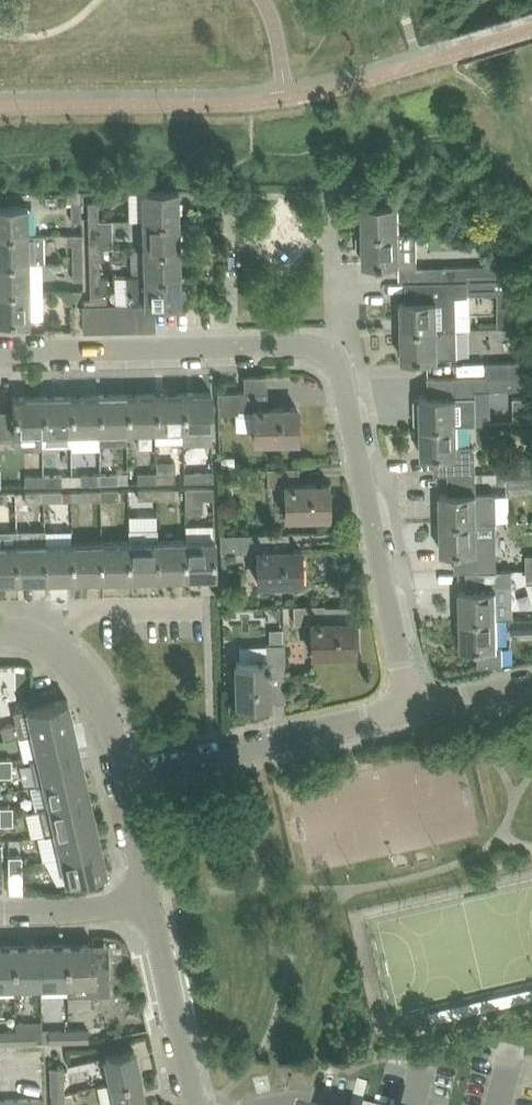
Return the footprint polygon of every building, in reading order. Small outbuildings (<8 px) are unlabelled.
[(179,217),(179,189),(141,189),(142,218),(179,217)] [(82,219),(81,200),(72,201),(72,220),(81,219),(82,219)] [(99,200),(89,200),(90,219),(99,219),(99,200)] [(400,203),(394,203),(363,204),(363,232),(401,231),(400,203)] [(28,205),(22,205),(0,206),(0,233),(29,233),(28,205)] [(180,245),(179,217),(142,218),(143,246),(180,245)] [(100,244),(99,219),(90,219),(90,247),(104,247),(104,244),(100,244)] [(364,261),(419,260),(418,230),(401,231),(363,232),(363,233),(361,234),(358,235),(359,246),(361,248),(364,248),(364,261)] [(41,232),(29,233),(0,233),(0,263),(29,262),(29,261),(44,261),(44,232),(41,232)] [(82,241),(73,242),(73,261),(83,260),(82,241)] [(181,273),(180,245),(143,246),(143,273),(143,274),(181,273)] [(101,275),(100,257),(104,257),(104,247),(90,247),(91,275),(101,275)] [(83,287),(83,260),(73,261),(73,287),(83,287)] [(29,262),(0,263),(0,291),(30,290),(29,262)] [(505,278),(505,264),(447,265),(447,279),(505,278)] [(181,285),(181,273),(143,274),(143,273),(128,273),(129,303),(137,303),(154,303),(181,302),(181,300),(186,297),(186,287),(181,285)] [(108,294),(101,294),(101,275),(91,275),(91,298),(85,298),(85,304),(97,304),(108,303),(108,294)] [(403,280),(403,281),(410,281),(410,300),(402,300),(402,303),(399,303),(399,316),(402,316),(402,328),(457,327),(457,294),(469,294),(469,292),(506,291),(505,278),(403,280)] [(82,288),(62,289),(62,296),(67,302),(76,302),(76,300),(82,289),(82,288)] [(30,293),(30,290),(0,291),(0,319),(6,318),(6,327),(30,327),(30,293)] [(111,329),(110,303),(108,303),(97,304),(97,330),(111,329)] [(124,329),(124,303),(110,303),(111,329),(124,329)] [(138,329),(137,303),(129,303),(124,303),(124,329),(138,329)] [(154,328),(154,303),(137,303),(138,329),(154,328)] [(97,330),(97,304),(85,304),(83,304),(84,330),(97,330)] [(458,354),(457,327),(402,328),(403,357),(436,356),(440,356),(440,354),(458,354)] [(488,361),(488,374),(524,373),(524,360),(488,361)] [(525,387),(524,373),(488,374),(488,375),(458,376),(435,376),(436,396),(421,396),(421,398),(418,398),(416,400),(416,410),(419,412),(421,412),(421,425),(459,424),(478,424),(477,388),(525,387)] [(183,429),(182,391),(154,392),(155,429),(155,442),(184,441),(183,429)] [(212,428),(211,391),(182,391),(183,429),(212,428)] [(219,403),(219,412),(236,412),(236,409),(254,408),(254,439),(298,438),(297,406),(268,407),(267,391),(218,392),(218,403),(219,403)] [(155,429),(154,392),(126,393),(127,430),(155,429)] [(99,431),(97,393),(70,394),(71,431),(99,431)] [(127,430),(126,393),(97,393),(99,431),(127,430)] [(71,431),(70,394),(42,395),(43,432),(71,431)] [(43,432),(42,395),(13,395),(14,409),(14,433),(43,432)] [(14,433),(14,409),(1,410),(2,439),(14,439),(14,433)] [(459,444),(459,425),(459,424),(421,425),(422,453),(435,453),(436,473),(449,472),(477,471),(476,443),(459,444)] [(507,457),(507,471),(531,470),(531,456),(507,457)] [(299,467),(278,467),(268,467),(268,485),(285,484),(285,514),(329,513),(328,482),(299,483),(299,467)] [(194,470),(195,480),(213,479),(213,470),(194,470)] [(507,471),(508,485),(531,484),(531,470),(507,471)] [(156,481),(156,471),(138,472),(138,481),(156,481)] [(175,480),(174,471),(156,471),(156,481),(175,480)] [(494,491),(477,491),(477,471),(449,472),(449,492),(440,492),(441,521),(497,519),(497,493),(494,491)] [(100,482),(100,472),(81,473),(82,483),(100,482)] [(118,472),(100,472),(100,482),(118,482),(118,472)] [(61,473),(43,474),(43,484),(62,483),(61,473)] [(43,484),(43,474),(25,474),(25,484),(43,484)] [(195,486),(195,497),(213,496),(213,486),(195,486)] [(157,497),(156,487),(138,488),(138,498),(157,497)] [(175,487),(156,487),(157,497),(175,497),(175,487)] [(118,488),(100,489),(100,498),(118,498),(118,488)] [(100,498),(100,489),(82,489),(82,499),(100,498)] [(44,490),(25,490),(25,500),(44,500),(44,490)] [(62,490),(44,490),(44,500),(62,499),(62,490)] [(497,519),(441,521),(442,550),(455,549),(456,569),(467,569),(498,568),(498,566),(494,566),(494,536),(497,536),(497,519)] [(158,576),(158,539),(157,526),(129,527),(129,540),(130,577),(158,576)] [(271,549),(271,533),(220,534),(220,551),(257,550),(258,580),(301,579),(300,548),(271,549)] [(215,575),(214,543),(214,538),(185,539),(186,576),(215,575)] [(186,576),(185,539),(158,539),(158,576),(186,576)] [(130,577),(129,540),(101,541),(102,578),(130,577)] [(74,578),(73,541),(45,542),(46,579),(74,578)] [(102,578),(101,541),(73,541),(74,578),(102,578)] [(46,579),(45,542),(17,543),(18,579),(46,579)] [(17,543),(0,543),(0,580),(18,579),(17,543)] [(460,590),(457,593),(457,602),(460,605),(461,616),(499,616),(514,615),(513,567),(498,568),(467,569),(468,588),(460,588),(460,590)] [(325,621),(325,604),(294,605),(294,622),(311,621),(312,652),(355,651),(354,620),(325,621)] [(499,642),(499,616),(461,616),(461,618),(457,621),(458,630),(461,633),(461,645),(479,645),(479,663),(503,662),(502,642),(499,642)] [(285,673),(284,643),(283,643),(283,626),(270,626),(271,643),(267,643),(267,660),(237,660),(238,704),(269,703),(268,673),(285,673)] [(32,733),(73,723),(67,698),(26,707),(32,733)] [(32,733),(37,756),(38,757),(79,748),(73,723),(32,733)] [(84,772),(79,748),(38,757),(30,759),(35,783),(84,772)] [(12,766),(12,757),(0,757),(0,766),(12,766)] [(0,766),(0,775),(12,775),(12,766),(0,766)] [(90,796),(84,772),(35,783),(36,784),(43,783),(48,805),(38,807),(38,808),(90,796)] [(96,821),(90,796),(38,808),(44,833),(96,821)] [(13,805),(0,806),(0,815),(13,814),(13,805)] [(0,815),(0,823),(13,823),(13,814),(0,815)] [(101,845),(96,821),(44,833),(44,834),(55,831),(60,855),(101,845)] [(60,855),(66,880),(107,870),(101,845),(60,855)] [(22,864),(22,854),(8,855),(9,864),(22,864)] [(22,864),(9,864),(9,872),(22,872),(22,864)] [(94,966),(93,943),(66,944),(67,982),(68,982),(68,995),(110,994),(109,966),(94,966)] [(67,982),(66,944),(40,945),(41,983),(67,982)] [(14,945),(0,946),(0,984),(15,983),(14,945)] [(41,983),(40,945),(14,945),(15,983),(41,983)] [(69,1040),(69,1029),(49,1030),(49,1041),(69,1040)] [(89,1040),(89,1029),(69,1029),(69,1040),(89,1040)] [(35,1030),(15,1031),(16,1042),(35,1042),(35,1030)] [(15,1031),(0,1031),(0,1042),(16,1042),(15,1031)] [(105,1055),(110,1082),(139,1076),(134,1049),(105,1055)] [(64,1092),(63,1064),(51,1065),(51,1092),(64,1092)] [(139,1076),(110,1082),(116,1104),(128,1104),(145,1102),(139,1076)] [(64,1092),(51,1092),(52,1104),(64,1104),(64,1092)]
